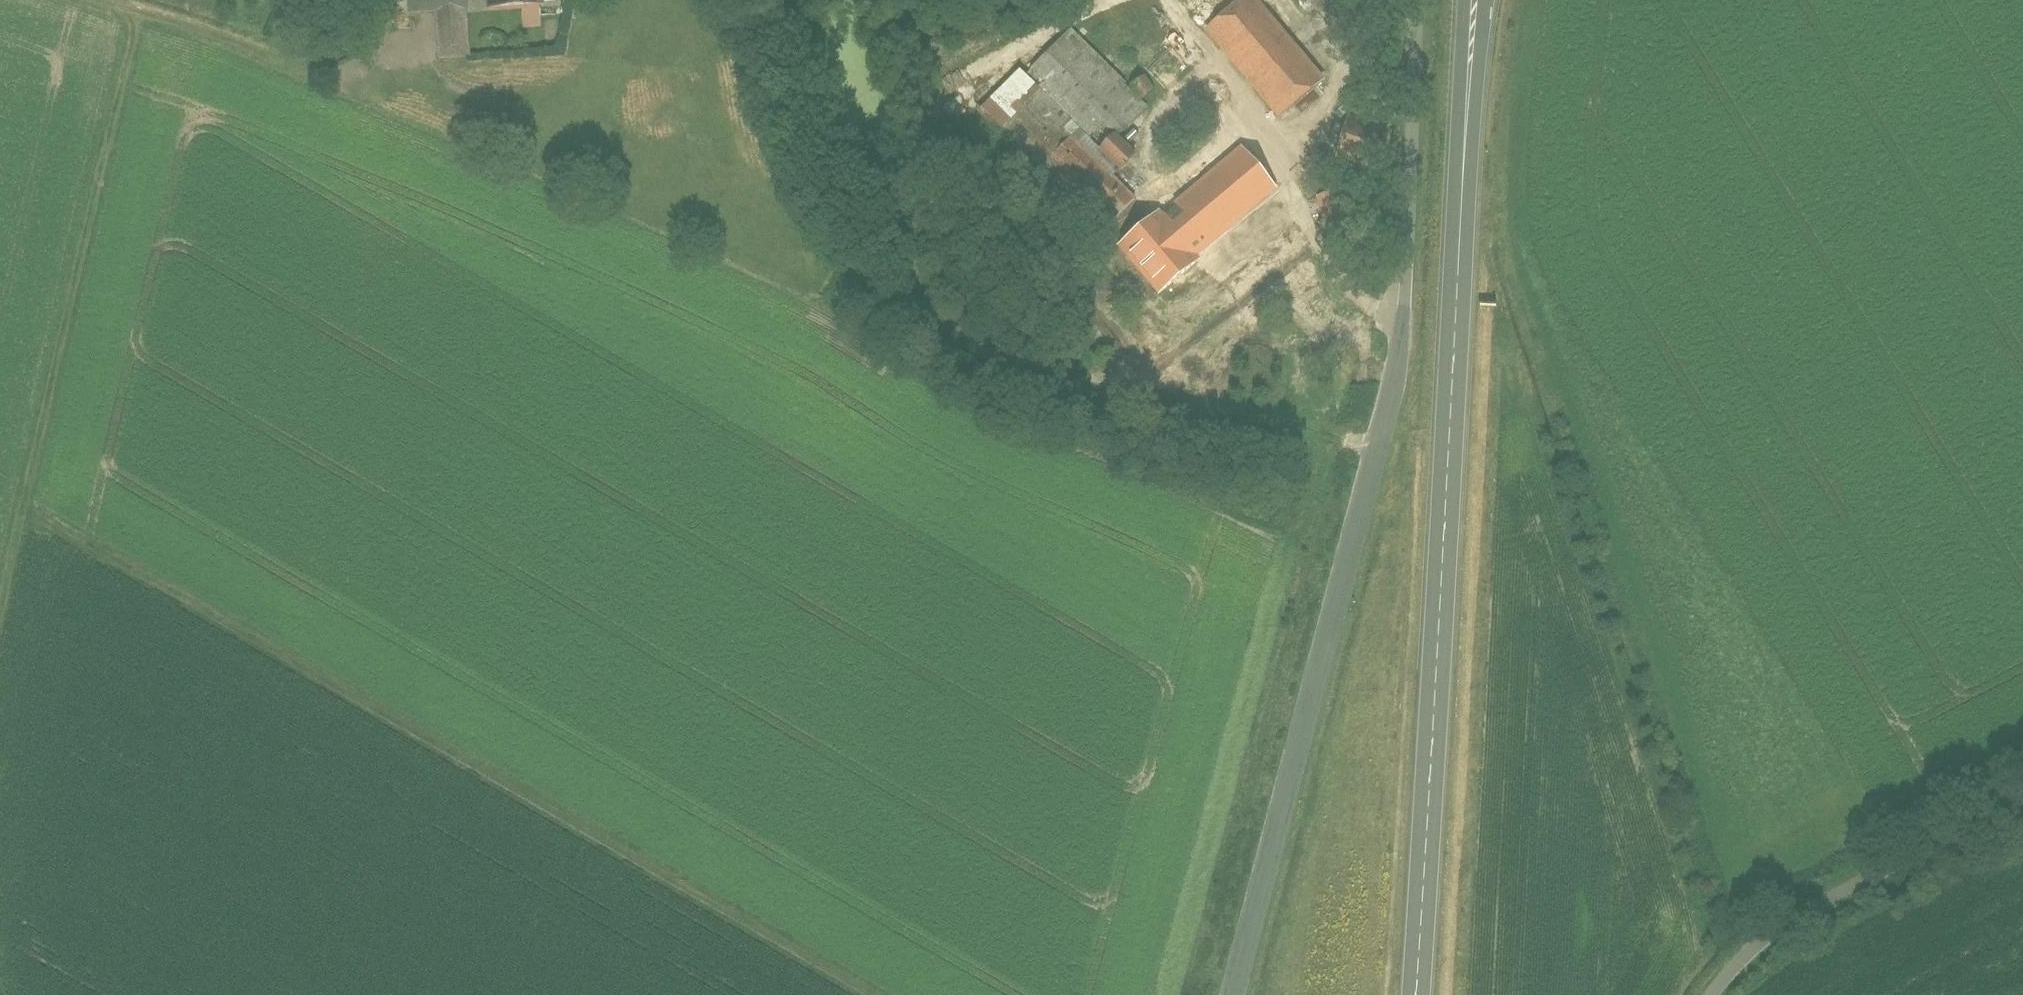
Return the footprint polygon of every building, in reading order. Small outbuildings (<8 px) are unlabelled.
[(439,59),(471,58),(469,0),(410,0),(410,14),(437,13),(439,59)] [(484,8),(542,4),(541,0),(483,0),(484,8)] [(1252,0),(1249,0),(1206,34),(1276,119),(1320,83),(1252,0)] [(1022,70),(979,111),(1097,234),(1132,199),(1112,178),(1134,158),(1114,137),(1143,109),(1070,34),(1027,76),(1022,70)] [(1338,156),(1377,165),(1387,124),(1349,114),(1338,156)] [(1276,191),(1240,148),(1115,251),(1157,301),(1198,267),(1192,261),(1276,191)]
